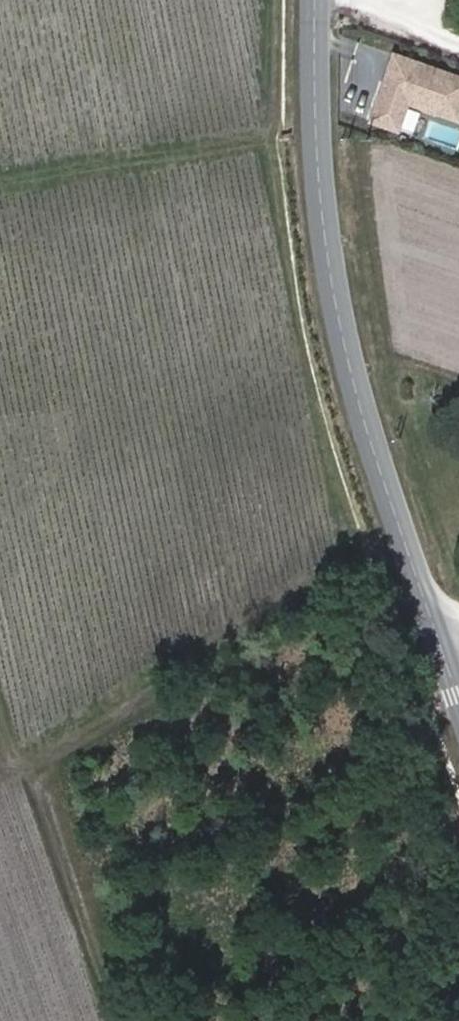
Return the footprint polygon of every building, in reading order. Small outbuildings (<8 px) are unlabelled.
[(457,75),(380,48),(358,114),(383,123),(393,95),(444,113),(457,75)]
